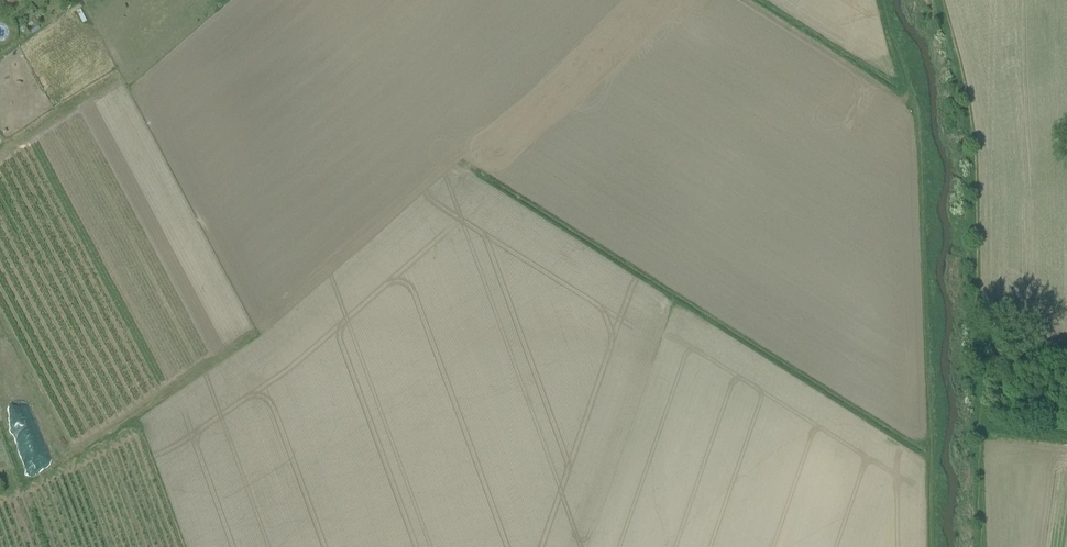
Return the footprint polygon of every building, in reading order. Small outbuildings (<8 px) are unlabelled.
[(2,5),(6,6),(4,11),(9,13),(11,9),(12,9),(16,0),(4,0),(2,5)]
